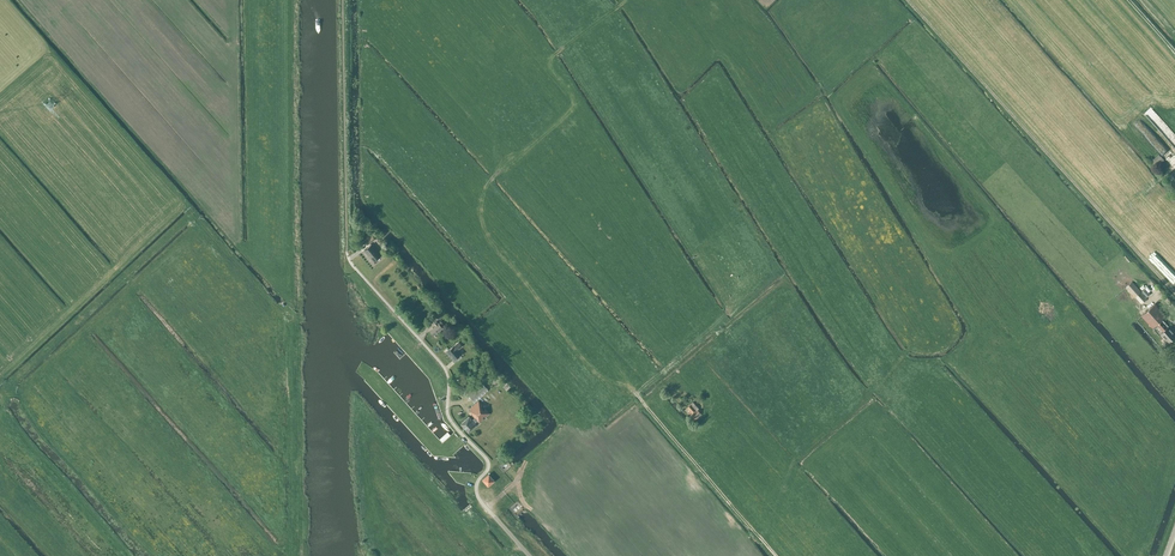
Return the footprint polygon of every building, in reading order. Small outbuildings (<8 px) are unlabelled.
[(372,244),(364,250),(373,261),(381,255),(372,244)] [(1136,296),(1142,303),(1147,299),(1141,292),(1141,291),(1132,282),(1126,287),(1135,297),(1136,296)] [(1150,294),(1145,288),(1142,291),(1147,297),(1150,294)] [(1162,319),(1166,315),(1155,304),(1142,315),(1154,329),(1158,326),(1163,331),(1161,333),(1169,342),(1174,336),(1174,333),(1173,330),(1169,325),(1168,326),(1162,319)] [(445,313),(442,310),(436,316),(439,319),(445,313)] [(440,330),(443,328),(438,321),(434,323),(436,325),(430,330),(434,335),(440,330)] [(461,343),(460,341),(448,351),(455,358),(460,353),(456,348),(461,343)] [(484,384),(471,396),(474,400),(488,389),(484,384)] [(480,422),(490,413),(479,401),(470,410),(472,413),(475,417),(472,420),(469,416),(461,423),(469,431),(477,424),(475,423),(478,420),(480,422)] [(688,411),(696,420),(702,414),(698,410),(699,408),(693,402),(687,407),(690,410),(688,411)] [(493,479),(488,474),(483,479),(488,484),(493,479)]
